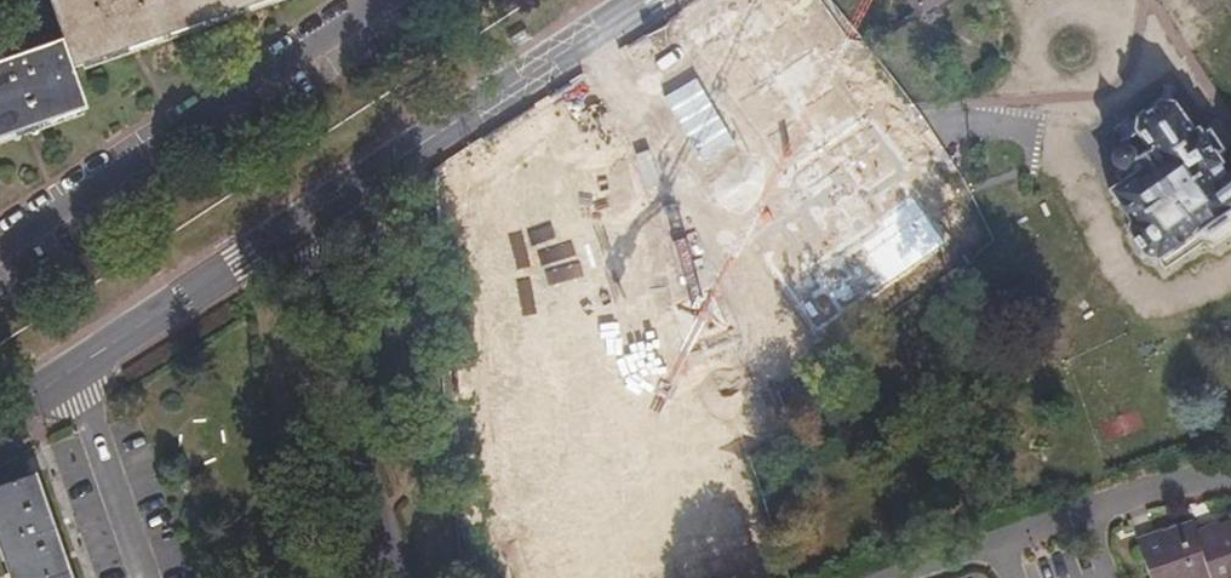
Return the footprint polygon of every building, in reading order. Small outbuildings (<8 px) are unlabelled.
[(64,39),(0,62),(0,139),(88,108),(75,68),(267,0),(51,0),(64,39)] [(920,10),(936,0),(913,0),(920,10)] [(1160,258),(1201,227),(1211,226),(1225,217),(1227,209),(1230,205),(1230,200),(1210,170),(1219,164),(1223,161),(1219,153),(1223,150),(1209,130),(1204,133),(1200,127),(1193,130),(1176,102),(1160,100),(1146,111),(1146,128),(1132,137),(1135,144),(1120,145),(1114,155),(1115,162),(1123,166),(1130,176),(1112,189),(1133,219),(1130,225),(1147,253),(1156,254),(1160,258)] [(484,136),(468,147),(477,171),(494,164),(484,136)] [(477,171),(435,187),(442,243),(514,216),(494,164),(477,171)] [(1219,164),(1210,170),(1230,200),(1230,181),(1219,164)] [(1160,258),(1165,266),(1230,221),(1230,205),(1227,209),(1225,217),(1211,226),(1201,227),(1160,258)] [(453,335),(455,364),(472,364),(474,383),(471,383),(494,577),(498,577),(544,574),(541,546),(556,543),(539,376),(522,376),(515,331),(453,335)] [(1109,442),(1144,427),(1135,405),(1100,419),(1109,442)] [(36,475),(0,488),(0,543),(12,577),(72,577),(36,475)] [(1199,531),(1195,519),(1141,539),(1154,577),(1230,577),(1230,520),(1199,531)] [(625,577),(682,577),(677,562),(625,577)]
